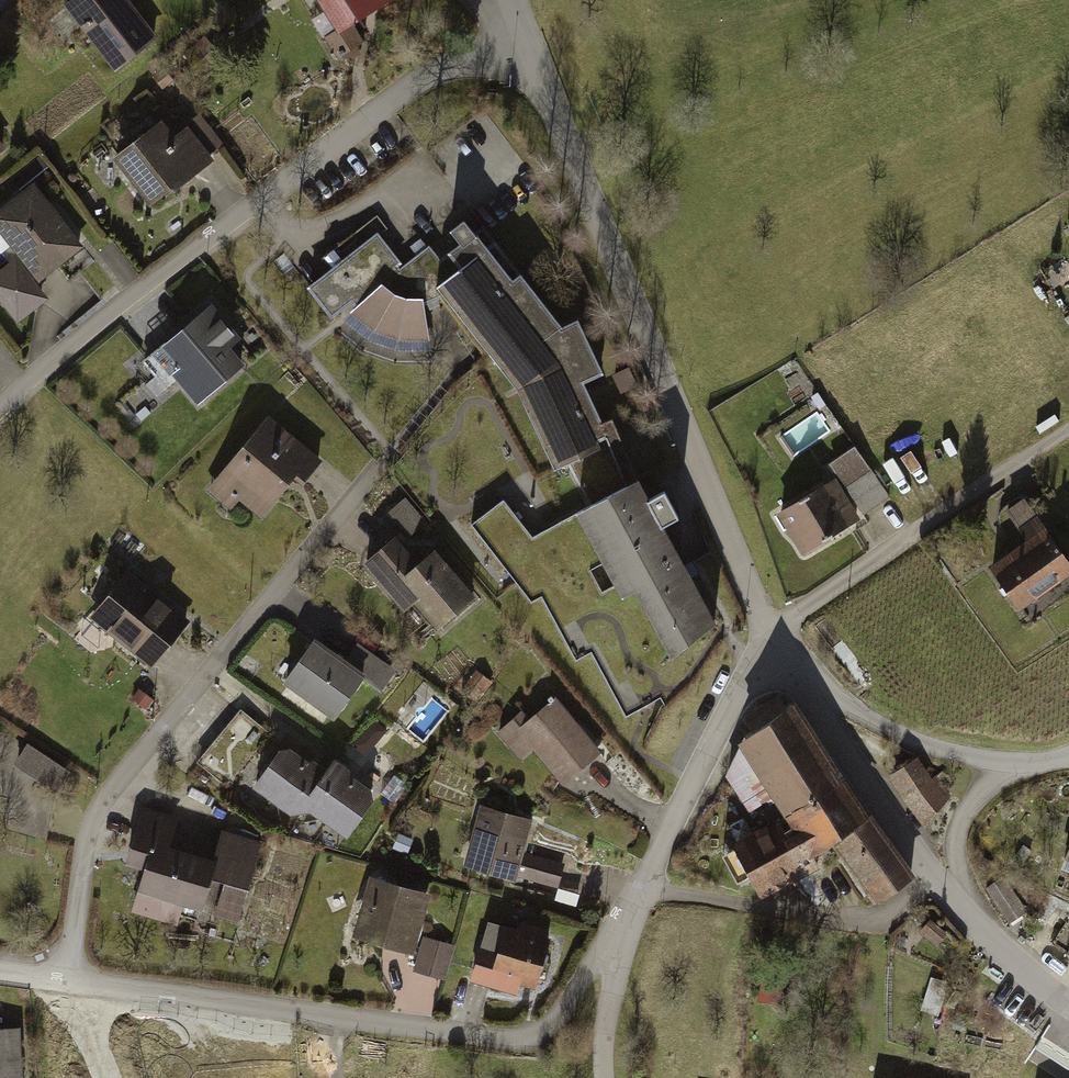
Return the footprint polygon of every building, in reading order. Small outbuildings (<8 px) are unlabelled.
[(127,0),(70,0),(59,8),(109,77),(157,41),(127,0)] [(336,33),(387,1),(387,0),(315,0),(336,33)] [(164,121),(112,157),(149,210),(214,164),(189,128),(175,138),(164,121)] [(0,210),(0,234),(37,283),(84,249),(36,184),(0,210)] [(403,263),(378,231),(342,259),(306,288),(332,321),(366,339),(399,350),(434,350),(423,306),(441,295),(515,390),(556,475),(569,470),(589,503),(634,480),(610,421),(601,424),(582,384),(600,376),(575,323),(561,333),(520,278),(513,285),(461,221),(403,263)] [(0,271),(0,305),(17,328),(47,306),(14,261),(0,271)] [(206,308),(154,353),(200,407),(253,362),(206,308)] [(319,462),(270,416),(203,488),(231,514),(241,503),(262,523),(319,462)] [(857,449),(831,466),(865,518),(891,500),(857,449)] [(836,479),(777,512),(802,556),(861,523),(836,479)] [(665,660),(713,624),(660,533),(676,525),(662,497),(647,504),(636,485),(572,517),(620,601),(633,593),(665,660)] [(1024,499),(1005,512),(1028,544),(990,570),(1018,611),(1068,575),(1068,564),(1024,499)] [(416,531),(425,521),(404,502),(395,512),(416,531)] [(395,537),(361,564),(401,614),(413,604),(434,631),(474,599),(435,549),(417,564),(395,537)] [(191,619),(126,568),(88,618),(153,668),(191,619)] [(347,664),(311,639),(278,686),(333,724),(363,683),(384,698),(401,674),(360,645),(347,664)] [(600,756),(556,703),(531,723),(522,711),(494,734),(517,763),(533,749),(563,785),(600,756)] [(912,878),(792,706),(738,744),(728,784),(751,817),(774,807),(777,814),(724,843),(754,902),(816,868),(810,858),(832,845),(874,906),(912,878)] [(320,773),(280,743),(248,787),(294,821),(306,805),(350,837),(380,797),(330,760),(320,773)] [(69,770),(27,744),(14,764),(56,791),(69,770)] [(921,759),(889,780),(921,826),(953,804),(921,759)] [(178,817),(145,807),(128,865),(141,869),(134,894),(238,924),(262,842),(220,830),(212,859),(170,847),(178,817)] [(535,823),(482,809),(466,871),(557,894),(565,863),(527,853),(535,823)] [(431,895),(367,879),(351,942),(415,958),(431,895)] [(1007,883),(987,895),(1006,925),(1025,913),(1007,883)] [(532,989),(546,929),(503,919),(497,946),(480,942),(473,975),(532,989)] [(947,938),(930,920),(921,933),(938,947),(947,938)] [(456,947),(423,940),(416,975),(449,981),(456,947)] [(0,1033),(0,1077),(22,1077),(20,1032),(0,1033)]
